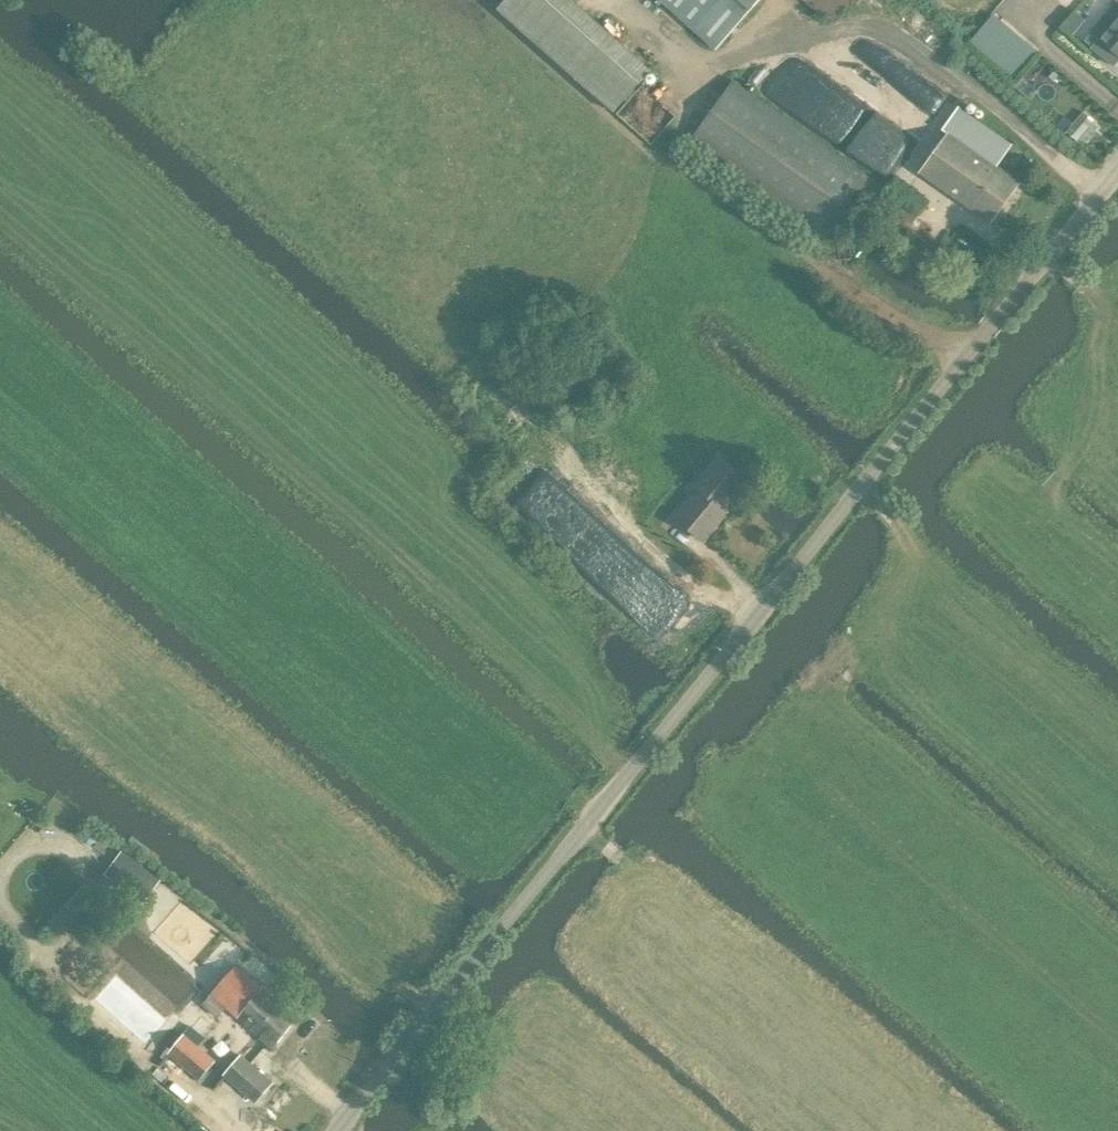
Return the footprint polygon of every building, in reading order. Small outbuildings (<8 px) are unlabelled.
[(718,47),(759,0),(665,0),(718,47)] [(832,23),(851,0),(803,0),(832,23)] [(1091,31),(1100,39),(1093,47),(1114,65),(1117,60),(1117,0),(1091,31)] [(594,18),(556,61),(614,112),(652,70),(594,18)] [(865,212),(884,186),(734,80),(691,141),(825,236),(850,201),(865,212)] [(919,172),(990,222),(1019,183),(997,167),(1012,145),(958,106),(942,129),(947,133),(919,172)] [(883,203),(913,223),(927,203),(897,182),(883,203)] [(747,480),(719,457),(695,486),(699,489),(676,518),(704,540),(728,511),(724,508),(747,480)] [(105,873),(145,903),(162,879),(123,850),(105,873)] [(218,1018),(227,1007),(273,1048),(297,1017),(237,965),(202,1003),(218,1018)] [(159,1045),(199,1080),(216,1060),(196,1043),(202,1035),(187,1024),(180,1033),(173,1027),(159,1045)] [(242,1055),(225,1074),(256,1101),(272,1083),(242,1055)]
